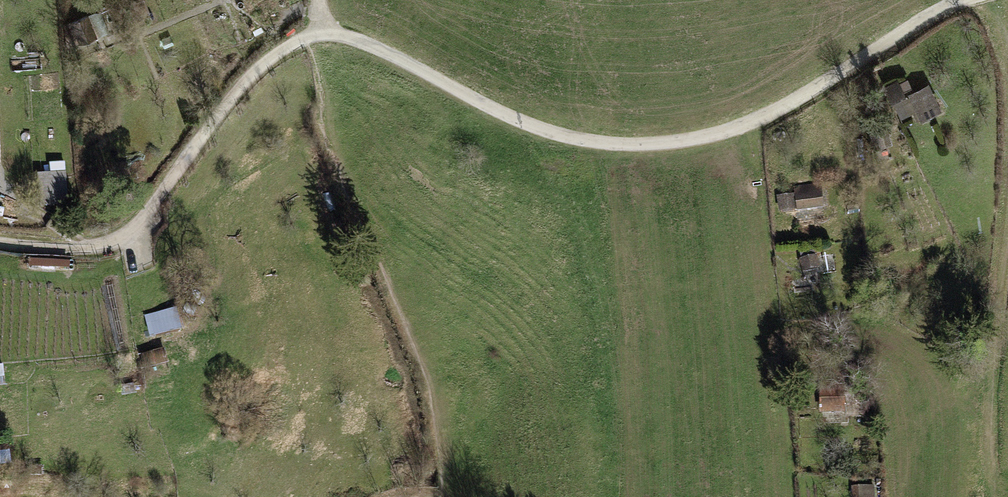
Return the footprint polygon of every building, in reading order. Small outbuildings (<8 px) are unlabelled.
[(79,43),(94,37),(87,17),(71,24),(79,43)] [(898,81),(886,87),(893,102),(906,95),(898,81)] [(929,87),(912,96),(920,110),(937,101),(929,87)] [(888,131),(872,135),(875,148),(891,143),(888,131)] [(69,205),(65,163),(49,165),(50,175),(38,177),(41,208),(69,205)] [(819,186),(797,189),(799,211),(822,208),(819,186)] [(793,197),(781,198),(782,212),(794,210),(793,197)] [(814,248),(800,250),(806,274),(819,270),(814,248)] [(867,295),(854,297),(856,307),(869,305),(867,295)] [(175,310),(152,316),(155,329),(179,324),(175,310)] [(822,397),(822,414),(845,413),(845,397),(822,397)] [(0,450),(0,465),(11,464),(9,449),(0,450)] [(853,490),(854,496),(875,496),(874,488),(853,490)]
